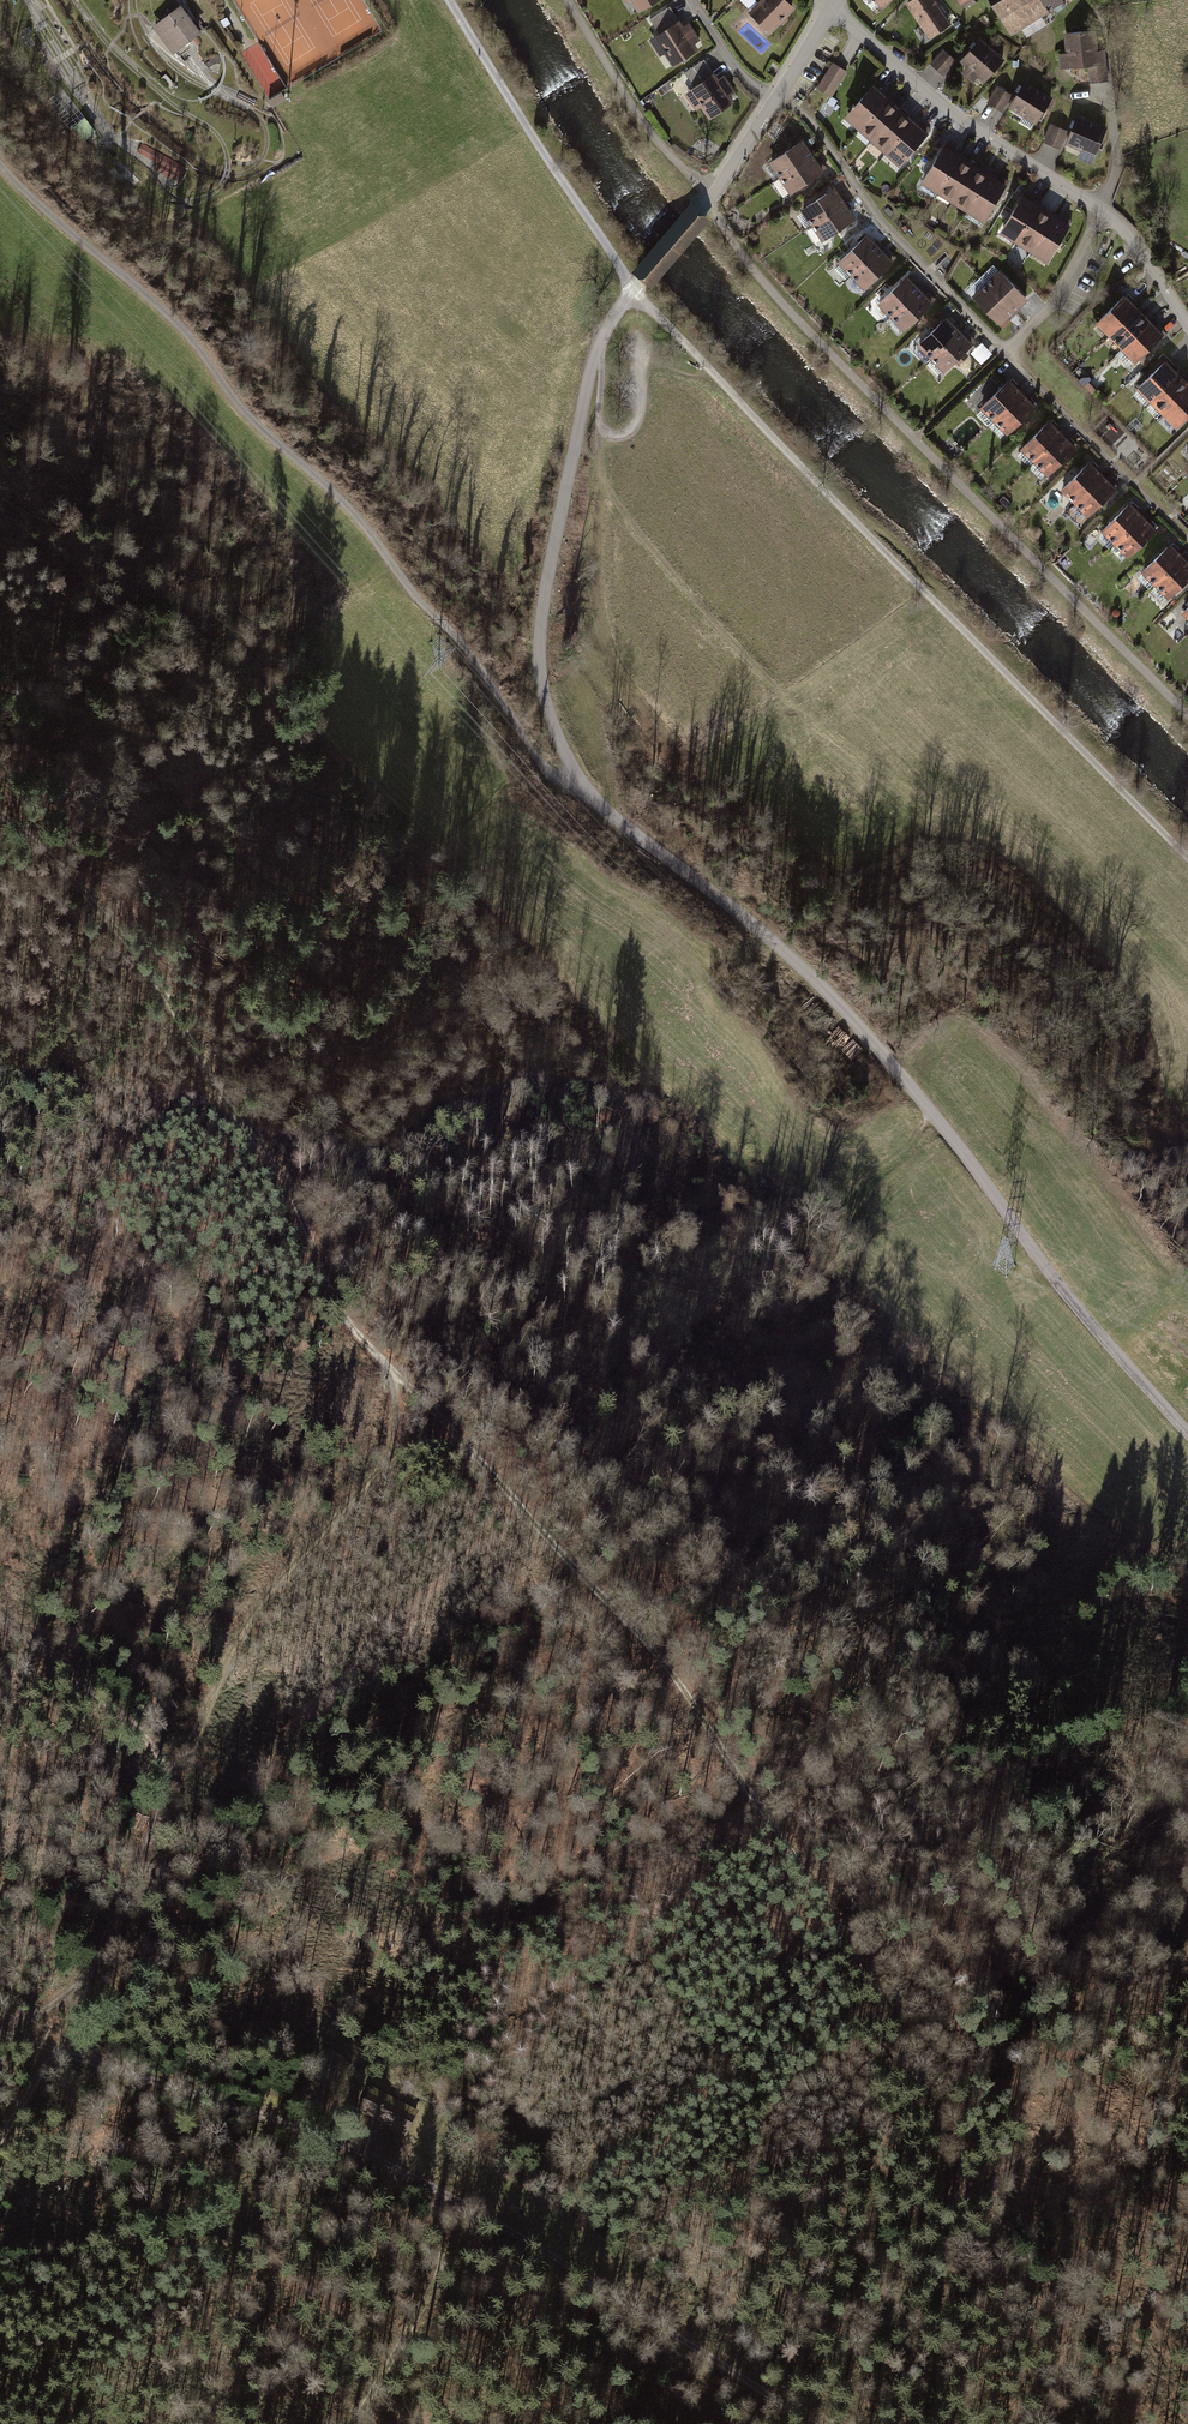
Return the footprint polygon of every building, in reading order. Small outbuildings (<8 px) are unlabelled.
[(753,12),(770,29),(791,8),(783,0),(755,0),(760,5),(753,12)] [(909,4),(931,36),(949,24),(933,0),(914,0),(909,4)] [(966,9),(977,0),(958,0),(966,9)] [(1012,31),(1062,1),(1062,0),(993,0),(1012,31)] [(179,5),(153,23),(174,52),(200,33),(179,5)] [(660,28),(649,35),(660,50),(665,47),(673,57),(695,41),(691,36),(696,33),(685,17),(681,21),(670,5),(652,17),(660,28)] [(1092,31),(1061,34),(1064,55),(1056,56),(1058,69),(1086,66),(1088,82),(1105,80),(1101,51),(1095,51),(1092,31)] [(1001,59),(976,38),(956,61),(962,67),(957,72),(969,83),(974,77),(980,82),(1001,59)] [(842,59),(826,83),(839,92),(855,67),(842,59)] [(698,88),(687,96),(697,109),(703,106),(710,116),(732,100),(728,95),(733,92),(723,76),(717,80),(703,61),(687,72),(698,88)] [(930,66),(924,73),(938,87),(944,81),(930,66)] [(882,77),(853,110),(909,159),(938,126),(882,77)] [(1048,98),(1021,82),(1006,108),(1033,124),(1048,98)] [(258,100),(239,90),(238,92),(235,97),(250,105),(251,103),(255,105),(258,100)] [(281,91),(268,99),(273,106),(285,98),(281,91)] [(1104,128),(1074,116),(1062,145),(1078,151),(1075,158),(1090,164),(1104,128)] [(802,141),(773,161),(793,191),(822,171),(802,141)] [(958,142),(934,178),(991,215),(1015,179),(958,142)] [(1033,187),(1009,224),(1056,253),(1079,215),(1033,187)] [(833,188),(804,209),(824,238),(854,218),(833,188)] [(884,229),(849,251),(869,281),(903,260),(884,229)] [(1012,262),(983,284),(1007,316),(1036,293),(1012,262)] [(916,269),(889,295),(914,321),(941,295),(916,269)] [(1132,292),(1108,317),(1145,353),(1169,328),(1132,292)] [(955,310),(927,336),(954,365),(982,338),(955,310)] [(983,366),(994,356),(983,345),(973,355),(983,366)] [(1151,381),(1186,416),(1187,413),(1187,370),(1175,357),(1151,381)] [(1017,375),(992,399),(1016,424),(1041,400),(1017,375)] [(1131,388),(1145,402),(1153,395),(1138,381),(1131,388)] [(1152,397),(1146,403),(1158,414),(1164,408),(1152,397)] [(1057,416),(1032,440),(1055,465),(1080,441),(1057,416)] [(1100,458),(1075,482),(1098,507),(1123,483),(1100,458)] [(1139,499),(1114,522),(1138,547),(1163,523),(1139,499)] [(1156,563),(1179,587),(1187,579),(1187,547),(1180,539),(1156,563)] [(431,2119),(376,2089),(363,2112),(416,2140),(431,2119)]
